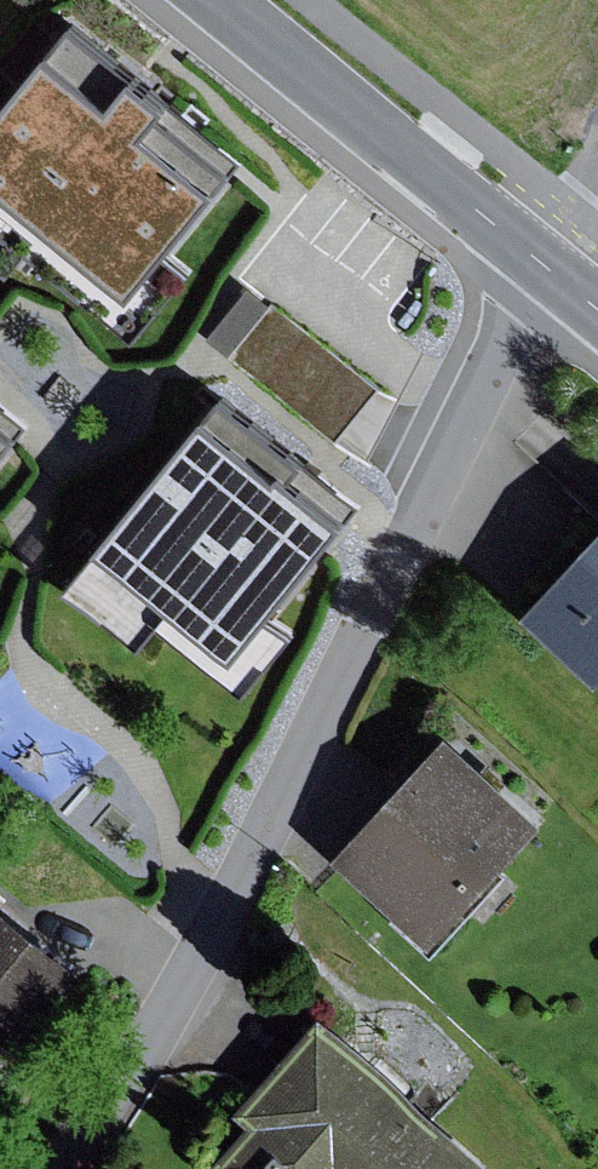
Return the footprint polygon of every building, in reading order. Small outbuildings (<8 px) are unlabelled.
[(0,112),(0,245),(23,263),(40,242),(148,327),(200,260),(178,243),(243,161),(174,108),(185,94),(79,11),(0,112)] [(341,437),(386,383),(278,296),(277,297),(256,280),(216,329),(238,347),(235,350),(341,437)] [(234,391),(73,583),(145,644),(167,617),(250,686),(297,630),(271,609),(355,508),(303,465),(311,455),(234,391)] [(22,425),(0,407),(0,453),(22,425)] [(530,611),(597,673),(597,537),(530,611)] [(451,732),(337,855),(433,943),(546,819),(451,732)] [(79,970),(0,903),(0,1063),(79,970)] [(216,1163),(223,1168),(490,1168),(494,1164),(323,1013),(235,1113),(249,1126),(216,1163)]
